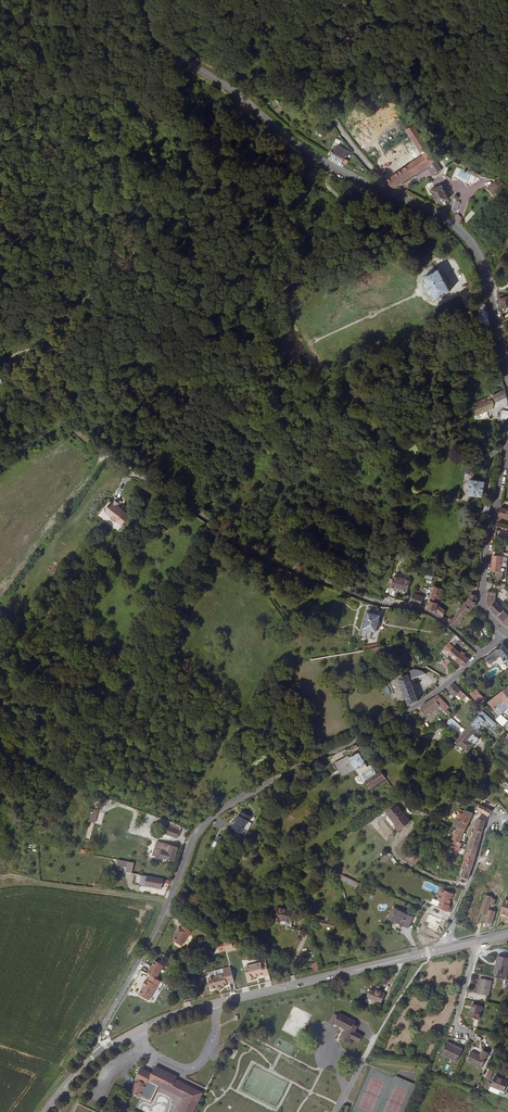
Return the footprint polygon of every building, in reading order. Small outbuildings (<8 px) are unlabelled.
[(392,186),(395,187),(427,166),(436,160),(419,136),(421,135),(414,124),(403,132),(405,135),(406,134),(406,133),(407,131),(423,155),(387,179),(392,186)] [(353,146),(352,145),(339,138),(337,143),(334,142),(332,147),(334,148),(332,151),(345,158),(349,149),(351,150),(353,146)] [(433,176),(442,170),(436,160),(427,166),(433,176)] [(477,178),(479,174),(471,169),(469,173),(477,178)] [(442,185),(431,191),(437,204),(449,199),(442,185)] [(454,288),(441,267),(426,276),(439,298),(454,288)] [(500,292),(503,307),(507,306),(507,290),(500,292)] [(493,331),(488,301),(480,303),(482,312),(481,312),(483,325),(484,324),(486,334),(493,331)] [(10,359),(17,352),(11,347),(4,354),(10,359)] [(506,395),(504,388),(492,393),(496,400),(506,395)] [(475,413),(492,407),(493,398),(487,400),(479,404),(476,405),(475,413)] [(472,403),(464,406),(466,411),(474,407),(472,403)] [(462,407),(445,415),(453,417),(463,411),(462,407)] [(491,447),(490,455),(500,456),(501,448),(491,447)] [(482,495),(484,479),(469,477),(467,493),(482,495)] [(122,526),(129,517),(125,513),(121,510),(118,508),(120,505),(114,499),(108,506),(106,505),(104,508),(105,512),(110,516),(111,519),(114,522),(117,522),(122,526)] [(499,515),(507,517),(507,508),(501,507),(499,515)] [(497,522),(496,529),(507,531),(507,524),(497,522)] [(493,554),(491,570),(496,571),(500,571),(502,555),(493,554)] [(412,579),(396,574),(392,585),(408,590),(412,579)] [(426,604),(427,606),(431,608),(433,609),(436,610),(444,588),(434,584),(430,602),(427,601),(426,604)] [(415,592),(410,601),(415,602),(419,593),(415,592)] [(506,620),(507,618),(507,613),(496,601),(495,592),(488,592),(487,601),(490,608),(498,616),(499,614),(506,620)] [(419,593),(415,602),(421,604),(425,595),(419,593)] [(477,602),(478,594),(472,593),(471,597),(466,604),(472,609),(477,602)] [(472,609),(466,604),(454,618),(452,616),(449,620),(451,621),(451,622),(455,626),(465,615),(466,616),(472,609)] [(439,605),(437,611),(444,616),(446,610),(439,605)] [(370,613),(366,629),(374,631),(378,631),(382,616),(370,613)] [(374,631),(366,629),(364,636),(368,638),(372,638),(374,631)] [(463,654),(452,642),(447,647),(453,652),(452,653),(458,660),(466,666),(470,659),(463,654)] [(381,648),(366,651),(369,660),(390,656),(390,653),(395,651),(394,646),(393,646),(385,647),(381,648)] [(417,646),(411,651),(421,664),(427,665),(430,664),(417,646)] [(503,656),(505,658),(504,659),(505,660),(506,662),(507,661),(507,662),(507,650),(504,646),(499,650),(503,656)] [(498,649),(486,658),(491,665),(503,656),(499,650),(498,649)] [(450,657),(449,658),(444,662),(449,667),(451,666),(455,672),(459,670),(454,664),(455,664),(450,657)] [(401,679),(410,707),(419,702),(413,683),(417,682),(416,680),(431,676),(429,673),(420,669),(412,672),(413,675),(401,679)] [(467,678),(465,675),(457,681),(460,684),(461,683),(467,678)] [(454,683),(448,690),(456,697),(458,695),(461,699),(464,701),(468,697),(454,683)] [(386,694),(390,692),(386,684),(382,686),(386,694)] [(506,690),(489,704),(495,712),(505,703),(507,707),(507,688),(506,690)] [(478,690),(474,693),(472,695),(478,703),(484,698),(478,690)] [(440,696),(435,699),(440,705),(444,701),(440,696)] [(435,699),(422,707),(428,715),(432,712),(441,706),(440,705),(435,699)] [(440,705),(441,706),(447,712),(451,708),(444,701),(440,705)] [(477,713),(481,716),(487,721),(491,725),(495,721),(480,707),(478,709),(480,710),(477,713)] [(459,723),(462,719),(457,714),(453,718),(459,723)] [(473,724),(479,730),(483,725),(487,721),(481,716),(473,724)] [(68,718),(63,726),(67,729),(72,721),(68,718)] [(455,733),(461,727),(451,718),(446,724),(455,733)] [(473,724),(465,733),(464,732),(461,736),(462,737),(457,743),(469,753),(481,740),(475,734),(479,730),(473,724)] [(368,770),(368,769),(367,767),(367,766),(361,754),(350,760),(349,758),(346,759),(334,765),(341,780),(357,773),(359,775),(368,770)] [(368,769),(368,770),(359,775),(359,776),(358,777),(357,781),(360,784),(363,785),(364,785),(377,777),(372,769),(370,768),(368,769)] [(386,783),(380,775),(377,777),(364,785),(370,793),(376,789),(386,783)] [(387,785),(386,783),(376,789),(377,791),(387,785)] [(468,800),(463,811),(471,814),(475,804),(470,801),(468,800)] [(477,811),(487,817),(491,811),(479,806),(477,811)] [(91,809),(84,838),(90,839),(94,823),(101,825),(104,813),(91,809)] [(394,811),(385,818),(397,834),(406,827),(394,811)] [(455,819),(467,824),(471,814),(463,811),(462,815),(458,813),(455,819)] [(232,832),(244,837),(246,839),(255,822),(242,814),(232,832)] [(454,834),(462,836),(467,824),(455,819),(452,827),(456,829),(454,834)] [(471,839),(479,841),(484,822),(476,820),(471,839)] [(163,834),(177,839),(182,826),(168,822),(163,834)] [(435,830),(441,832),(447,834),(449,828),(437,823),(435,830)] [(455,842),(459,843),(462,836),(454,834),(452,841),(455,842)] [(467,853),(474,856),(479,841),(471,839),(467,853)] [(174,864),(179,848),(171,846),(169,850),(166,849),(165,852),(159,850),(156,858),(174,864)] [(464,864),(471,866),(473,860),(466,858),(464,864)] [(460,878),(467,880),(471,866),(464,864),(462,871),(463,871),(460,878)] [(162,889),(163,883),(152,881),(153,877),(148,877),(146,886),(162,889)] [(341,882),(357,887),(359,882),(343,877),(341,882)] [(291,878),(286,882),(295,891),(299,887),(297,885),(298,884),(291,878)] [(449,908),(450,905),(449,905),(450,901),(451,902),(453,896),(441,892),(437,904),(440,905),(438,911),(447,914),(450,910),(449,908)] [(479,915),(486,917),(490,906),(492,900),(492,899),(485,897),(479,915)] [(490,906),(486,917),(484,924),(492,926),(496,914),(488,912),(490,906)] [(293,925),(294,910),(273,909),(273,924),(293,925)] [(414,918),(395,909),(390,919),(409,928),(414,918)] [(336,923),(323,920),(322,926),(334,929),(336,923)] [(175,936),(172,941),(181,946),(190,930),(182,926),(180,929),(178,928),(174,936),(175,936)] [(225,947),(226,953),(238,950),(236,944),(225,947)] [(494,975),(505,977),(507,962),(507,960),(496,957),(495,964),(496,965),(494,975)] [(157,980),(164,966),(154,961),(147,974),(157,980)] [(270,975),(267,964),(267,963),(265,963),(262,964),(262,963),(246,966),(249,981),(256,979),(256,977),(264,974),(265,976),(270,975)] [(228,984),(235,982),(231,967),(224,969),(225,974),(209,978),(212,989),(218,988),(218,990),(223,989),(223,987),(228,985),(228,984)] [(145,979),(137,995),(153,1003),(156,997),(154,996),(159,986),(145,979)] [(480,979),(476,994),(488,996),(491,982),(480,979)] [(371,988),(365,1002),(371,1004),(373,1000),(382,1004),(385,994),(381,993),(382,992),(378,990),(377,991),(371,988)] [(470,1018),(479,1020),(482,1007),(473,1005),(470,1018)] [(335,1014),(330,1025),(334,1027),(335,1025),(344,1030),(343,1034),(342,1033),(339,1038),(349,1044),(352,1039),(360,1043),(364,1036),(356,1032),(360,1025),(356,1023),(357,1022),(341,1014),(339,1017),(335,1014)] [(447,1044),(461,1051),(462,1050),(447,1043),(447,1044)] [(473,1044),(468,1054),(483,1061),(491,1047),(484,1043),(481,1048),(473,1044)] [(456,1062),(461,1051),(447,1044),(441,1055),(456,1062)] [(152,1073),(141,1067),(136,1078),(138,1079),(131,1091),(140,1096),(148,1080),(185,1099),(178,1111),(193,1111),(203,1093),(176,1079),(177,1076),(156,1066),(152,1073)] [(491,1080),(494,1071),(489,1070),(486,1078),(491,1080)] [(493,1077),(490,1085),(503,1090),(507,1082),(493,1077)]
